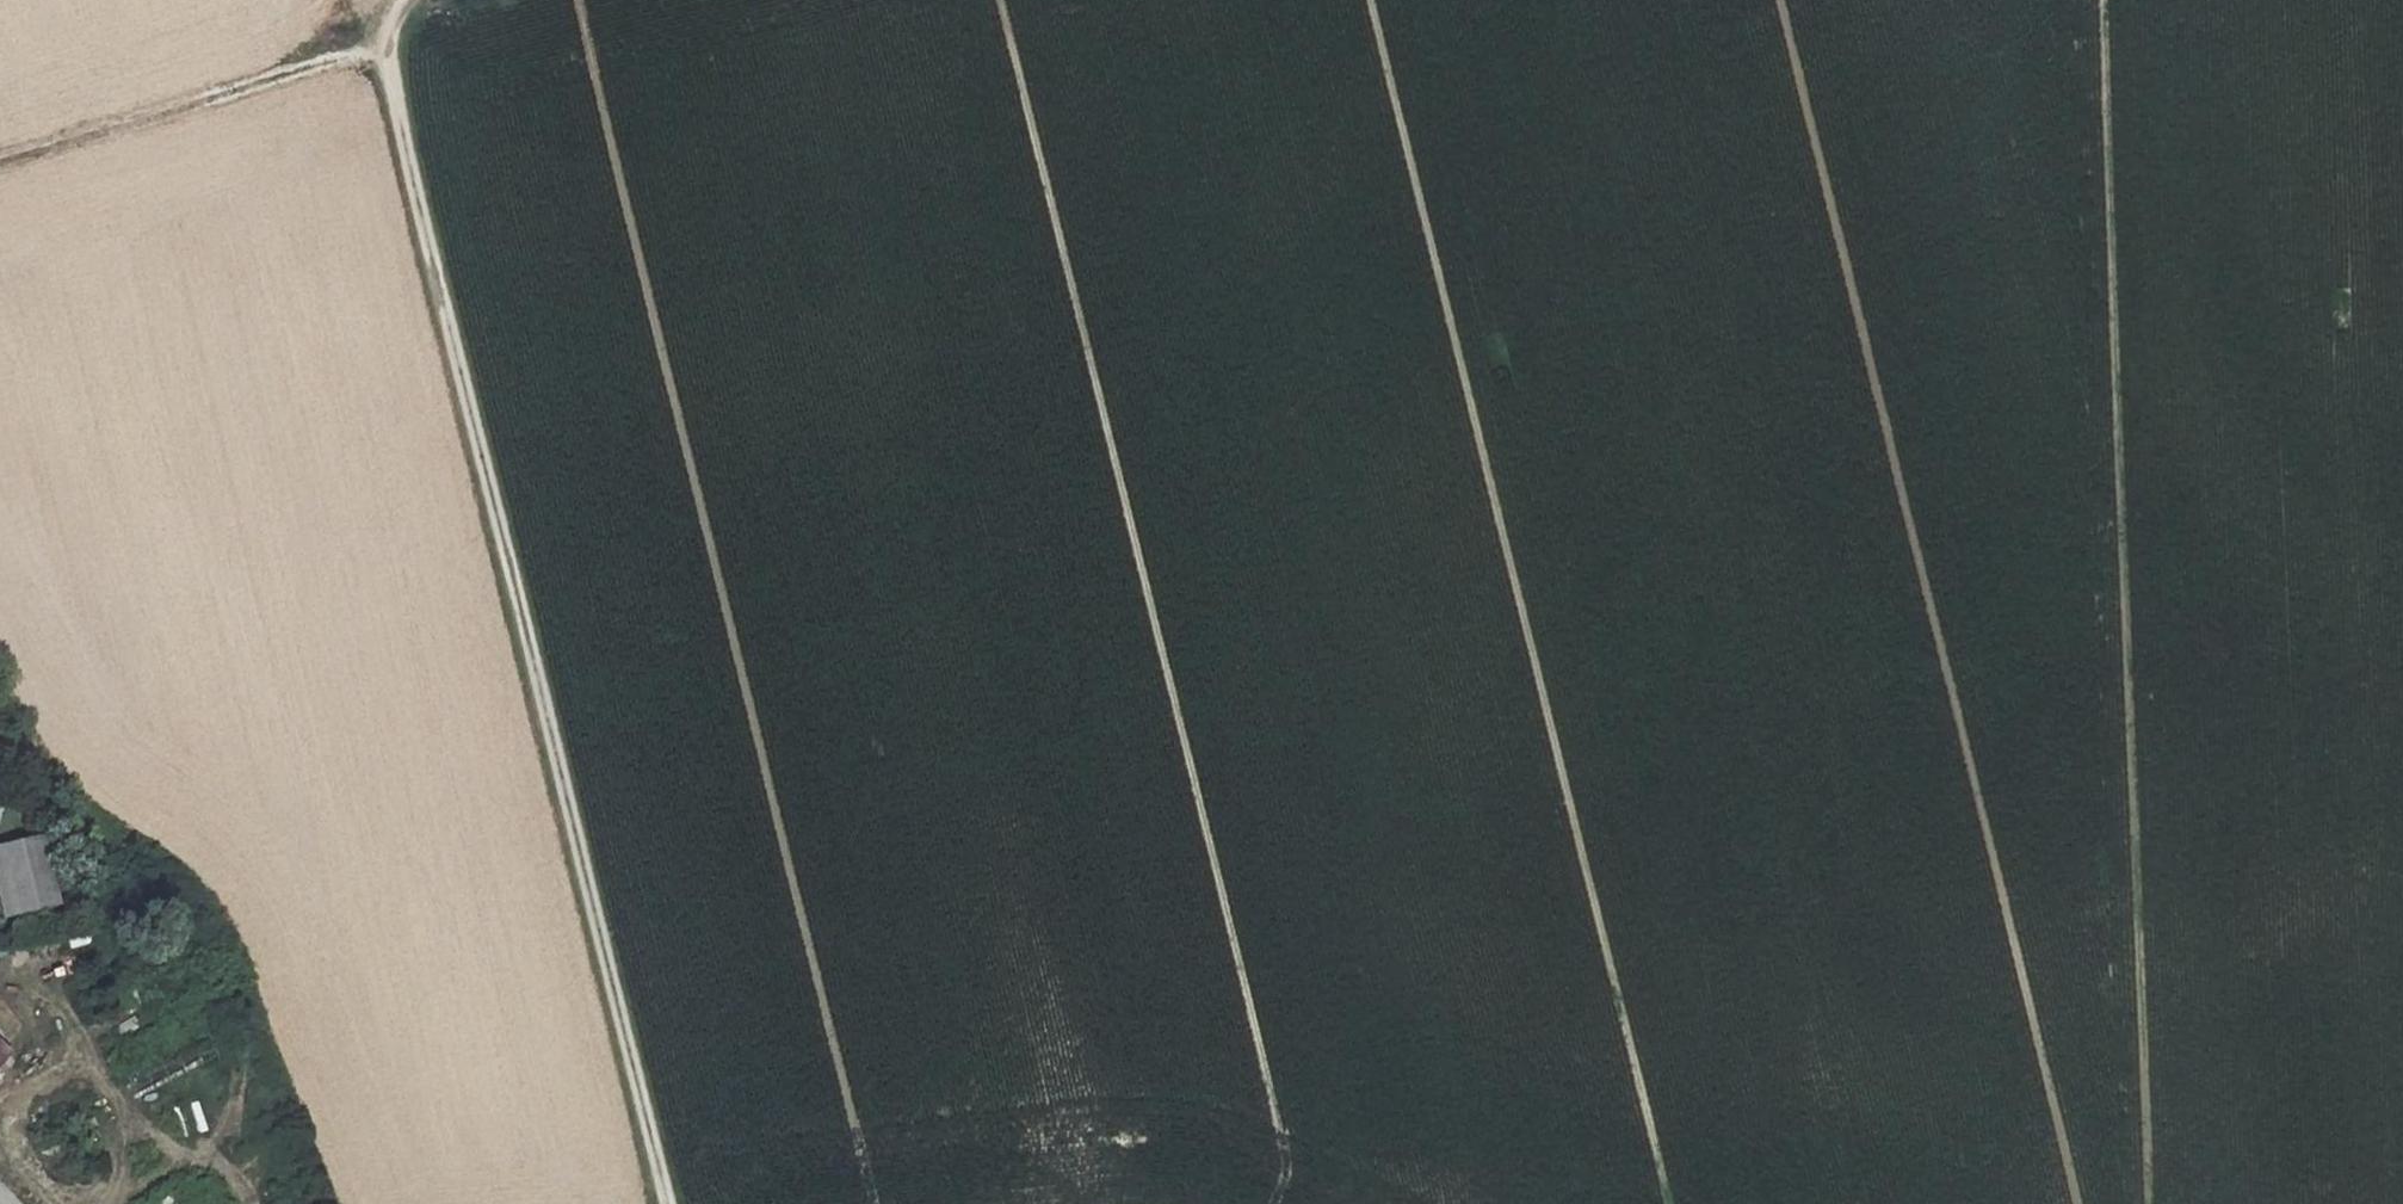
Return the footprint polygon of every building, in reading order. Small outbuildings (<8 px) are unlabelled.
[(0,845),(0,913),(50,901),(34,837),(0,845)] [(21,1050),(0,1030),(0,1072),(21,1050)]
